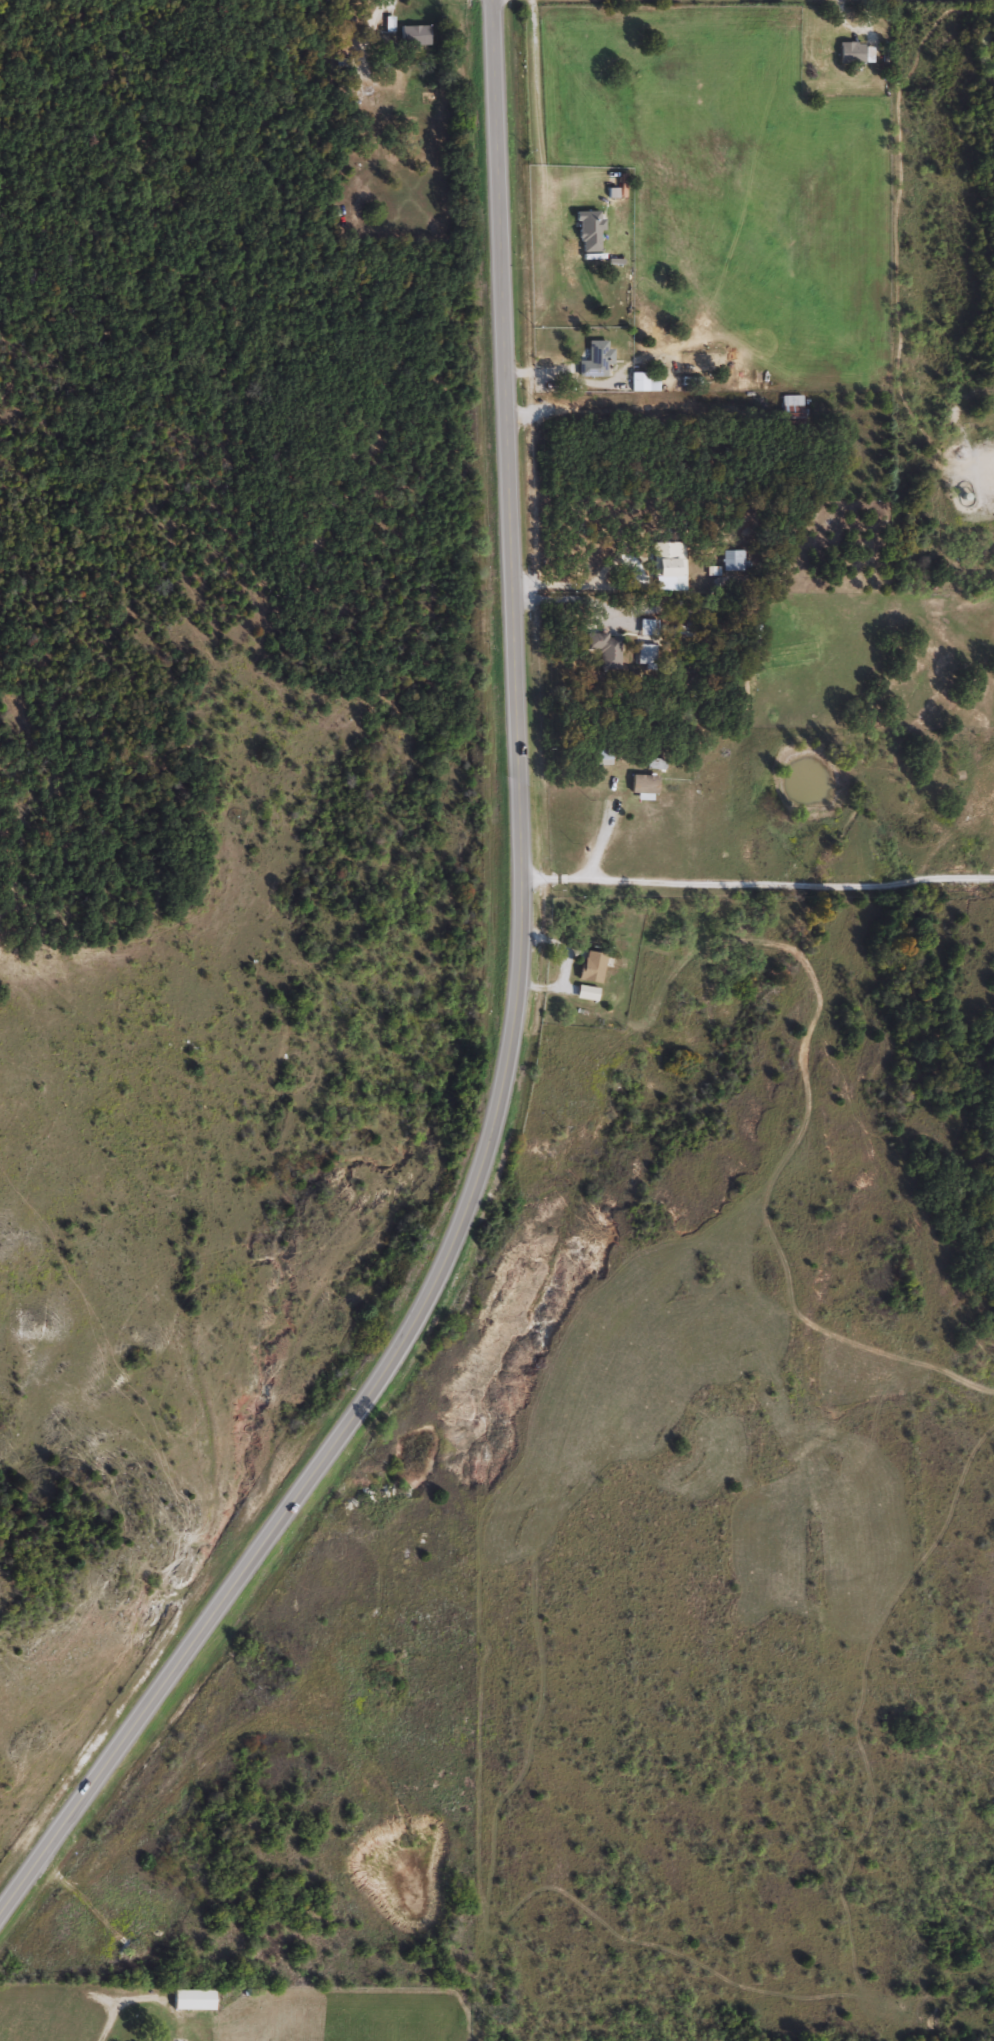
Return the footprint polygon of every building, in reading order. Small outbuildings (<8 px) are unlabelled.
[(429,25),(429,44),(396,44),(396,25),(429,25)] [(862,42),(862,63),(837,63),(837,42),(862,42)] [(607,376),(578,376),(578,360),(588,360),(588,340),(606,340),(606,348),(612,348),(612,363),(607,363),(607,376)] [(657,372),(657,391),(630,391),(630,372),(657,372)] [(799,394),(799,423),(778,423),(778,394),(799,394)] [(651,540),(682,540),(683,589),(652,590),(651,540)] [(739,548),(739,569),(719,569),(719,548),(739,548)] [(638,636),(638,618),(654,618),(654,636),(638,636)] [(691,638),(675,638),(676,619),(692,619),(691,638)] [(619,633),(619,668),(600,669),(600,649),(586,649),(586,633),(619,633)] [(654,643),(654,662),(637,662),(637,643),(654,643)] [(611,764),(592,764),(592,748),(611,748),(611,764)] [(629,792),(629,774),(656,774),(656,792),(629,792)] [(577,978),(583,949),(605,953),(599,983),(577,978)] [(575,998),(575,985),(596,986),(596,999),(575,998)] [(171,2008),(171,1990),(209,1990),(209,2008),(171,2008)]
